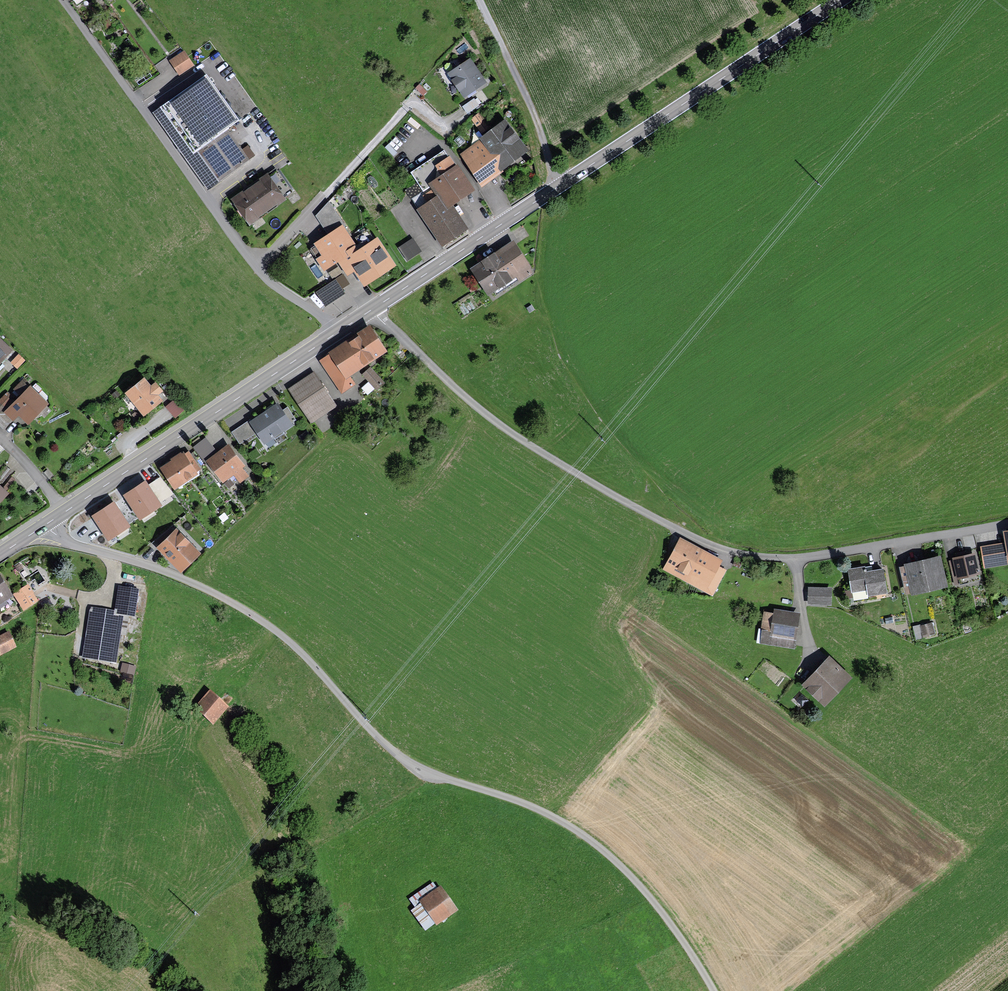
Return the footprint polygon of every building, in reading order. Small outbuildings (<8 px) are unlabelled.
[(179,76),(195,65),(184,50),(169,61),(179,76)] [(464,98),(487,82),(470,58),(447,74),(464,98)] [(207,75),(165,104),(219,182),(249,160),(227,128),(238,120),(207,75)] [(467,114),(481,105),(477,100),(476,100),(474,98),(462,107),(467,114)] [(482,133),(489,128),(478,113),(471,119),(482,133)] [(529,151),(506,119),(479,138),(480,140),(459,155),(482,188),(504,172),(503,170),(529,151)] [(447,210),(453,206),(475,191),(457,164),(456,165),(450,156),(448,157),(444,150),(410,173),(416,182),(423,192),(431,187),(447,210)] [(276,170),(269,175),(268,173),(230,200),(249,226),(287,200),(285,197),(292,192),(276,170)] [(423,192),(416,182),(405,190),(418,209),(416,210),(441,248),(469,229),(453,206),(447,210),(431,187),(423,192)] [(346,226),(329,201),(315,216),(330,237),(342,228),(346,226)] [(379,237),(372,226),(355,237),(362,248),(379,237)] [(330,237),(312,249),(322,264),(336,254),(338,258),(355,247),(342,228),(330,237)] [(416,238),(401,244),(407,258),(422,252),(416,238)] [(535,272),(514,240),(470,269),(488,296),(494,292),(496,295),(518,281),(519,282),(535,272)] [(360,254),(355,247),(338,258),(347,271),(358,264),(367,277),(386,264),(380,255),(383,253),(377,243),(360,254)] [(343,287),(350,284),(345,273),(338,276),(343,287)] [(339,279),(317,289),(325,306),(347,295),(339,279)] [(532,304),(526,307),(529,314),(535,311),(532,304)] [(388,352),(370,325),(329,352),(330,354),(319,361),(341,394),(356,385),(350,376),(388,352)] [(0,338),(0,364),(13,350),(0,338)] [(19,368),(27,360),(20,353),(12,361),(19,368)] [(376,391),(385,383),(370,367),(362,375),(376,391)] [(337,407),(313,371),(287,389),(311,425),(337,407)] [(164,391),(156,382),(151,385),(144,377),(124,393),(144,417),(164,401),(159,395),(164,391)] [(30,384),(25,379),(15,388),(16,389),(13,392),(17,396),(30,384)] [(44,403),(31,390),(7,414),(11,418),(19,412),(27,420),(44,403)] [(5,395),(0,400),(0,412),(11,401),(5,395)] [(175,418),(187,408),(177,396),(165,407),(175,418)] [(269,447),(276,442),(274,438),(293,426),(291,423),(296,420),(287,407),(283,410),(278,403),(274,405),(273,404),(265,409),(266,411),(251,420),(250,419),(231,432),(239,445),(256,434),(264,445),(266,443),(269,447)] [(0,415),(0,425),(3,428),(8,423),(0,415)] [(206,461),(217,452),(205,438),(193,448),(205,462),(206,462),(206,461)] [(240,483),(249,476),(243,468),(245,466),(228,444),(217,452),(206,461),(206,462),(223,483),(234,475),(240,483)] [(189,451),(184,454),(183,451),(170,460),(171,461),(159,468),(174,490),(198,474),(197,472),(201,470),(189,451)] [(6,466),(0,473),(0,482),(2,484),(12,471),(6,466)] [(161,502),(174,493),(160,476),(149,484),(146,479),(123,494),(140,519),(162,504),(161,502)] [(0,485),(0,503),(9,493),(0,485)] [(131,525),(114,500),(91,515),(108,540),(131,525)] [(201,554),(176,528),(156,548),(181,574),(201,554)] [(1002,531),(1004,543),(980,547),(983,569),(1007,565),(1007,530),(1002,531)] [(723,560),(680,537),(662,570),(712,596),(727,570),(720,566),(723,560)] [(958,557),(952,558),(954,568),(950,569),(954,584),(959,582),(959,585),(980,580),(979,575),(980,574),(975,553),(967,555),(966,551),(957,553),(958,557)] [(906,595),(911,594),(911,596),(948,587),(941,555),(904,564),(904,566),(899,567),(906,595)] [(887,594),(883,569),(873,570),(872,566),(847,570),(851,590),(845,591),(847,604),(877,599),(876,595),(887,594)] [(0,578),(0,614),(9,608),(7,604),(14,599),(0,578)] [(28,585),(13,595),(23,612),(39,602),(28,585)] [(139,590),(118,586),(114,611),(89,607),(82,660),(117,665),(124,617),(135,618),(139,590)] [(831,588),(808,587),(807,605),(831,606),(831,588)] [(800,613),(774,609),(773,613),(763,612),(761,629),(762,629),(760,644),(795,649),(800,613)] [(931,623),(921,625),(924,636),(934,633),(931,623)] [(923,638),(920,625),(913,627),(916,639),(923,638)] [(9,632),(0,637),(0,656),(17,648),(9,632)] [(825,707),(852,678),(829,656),(801,685),(825,707)] [(229,708),(210,691),(194,709),(213,726),(229,708)] [(441,884),(437,887),(433,881),(409,898),(415,906),(410,910),(425,930),(435,923),(437,925),(459,910),(441,884)]
